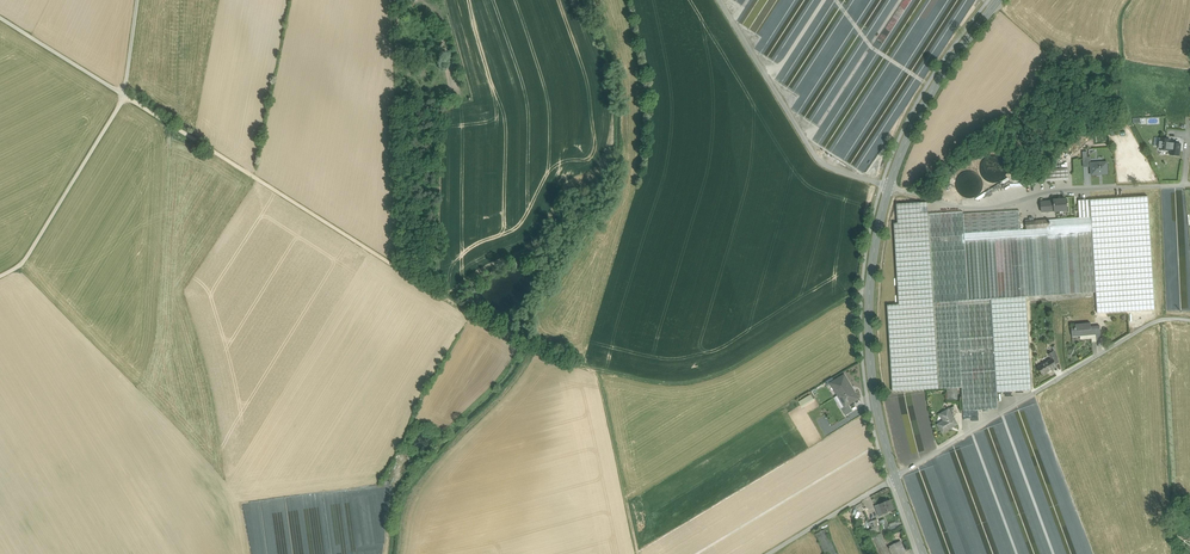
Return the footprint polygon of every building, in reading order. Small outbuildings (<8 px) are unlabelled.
[(761,56),(769,56),(769,47),(761,47),(761,56)] [(1181,144),(1172,143),(1169,143),(1170,139),(1163,138),(1163,139),(1162,142),(1160,142),(1159,148),(1163,149),(1163,150),(1164,150),(1164,151),(1167,152),(1167,151),(1168,151),(1169,149),(1171,150),(1170,155),(1179,156),(1181,144)] [(1091,163),(1090,163),(1091,167),(1091,174),(1102,173),(1102,175),(1108,174),(1107,162),(1091,163)] [(1068,168),(1049,169),(1049,173),(1044,174),(1044,181),(1069,180),(1068,168)] [(1002,182),(981,193),(984,199),(1005,189),(1002,182)] [(1054,201),(1041,202),(1042,212),(1055,211),(1055,212),(1067,211),(1066,199),(1054,200),(1054,201)] [(1090,200),(1078,201),(1079,218),(1091,217),(1090,200)] [(928,202),(897,204),(898,223),(894,224),(899,305),(888,305),(893,392),(962,387),(957,301),(934,302),(928,214),(928,202)] [(1096,221),(1106,221),(1105,207),(1096,208),(1096,221)] [(1019,211),(963,214),(963,212),(928,214),(934,302),(957,301),(962,387),(963,411),(998,409),(997,392),(991,299),(1026,297),(1096,293),(1091,217),(1079,218),(1049,220),(1050,227),(1036,229),(1037,231),(1027,231),(1027,230),(1021,230),(1019,211)] [(1049,220),(1026,222),(1027,230),(1027,231),(1037,231),(1036,229),(1050,227),(1049,220)] [(1026,297),(991,299),(997,392),(1031,390),(1026,297)] [(1091,323),(1075,324),(1075,328),(1071,328),(1072,337),(1080,336),(1092,335),(1091,327),(1091,323)] [(1092,335),(1080,336),(1080,339),(1101,337),(1100,326),(1095,326),(1096,335),(1092,335)] [(1059,361),(1054,346),(1052,346),(1054,350),(1049,354),(1051,359),(1049,360),(1053,365),(1055,363),(1059,361)] [(1049,360),(1038,367),(1042,375),(1052,369),(1052,368),(1051,366),(1053,365),(1049,360)] [(844,375),(831,383),(845,406),(845,407),(849,404),(858,399),(844,375)] [(958,389),(947,390),(947,402),(958,401),(958,389)] [(811,395),(799,402),(801,406),(813,399),(811,395)] [(849,404),(845,407),(845,406),(842,408),(846,416),(853,412),(849,404)] [(954,406),(948,410),(952,416),(958,412),(954,406)] [(948,410),(941,414),(944,421),(938,425),(943,433),(957,424),(952,416),(948,410)] [(775,495),(775,507),(777,507),(777,504),(782,504),(782,501),(785,501),(785,495),(779,495),(775,495)] [(890,500),(879,504),(883,514),(894,510),(890,500)] [(883,514),(879,504),(875,506),(879,516),(883,515),(883,514)] [(898,520),(889,524),(891,530),(901,526),(898,520)] [(825,529),(815,534),(825,553),(837,553),(825,529)] [(881,533),(871,538),(878,553),(891,553),(881,533)] [(888,547),(892,553),(902,553),(906,552),(901,541),(888,547)]
